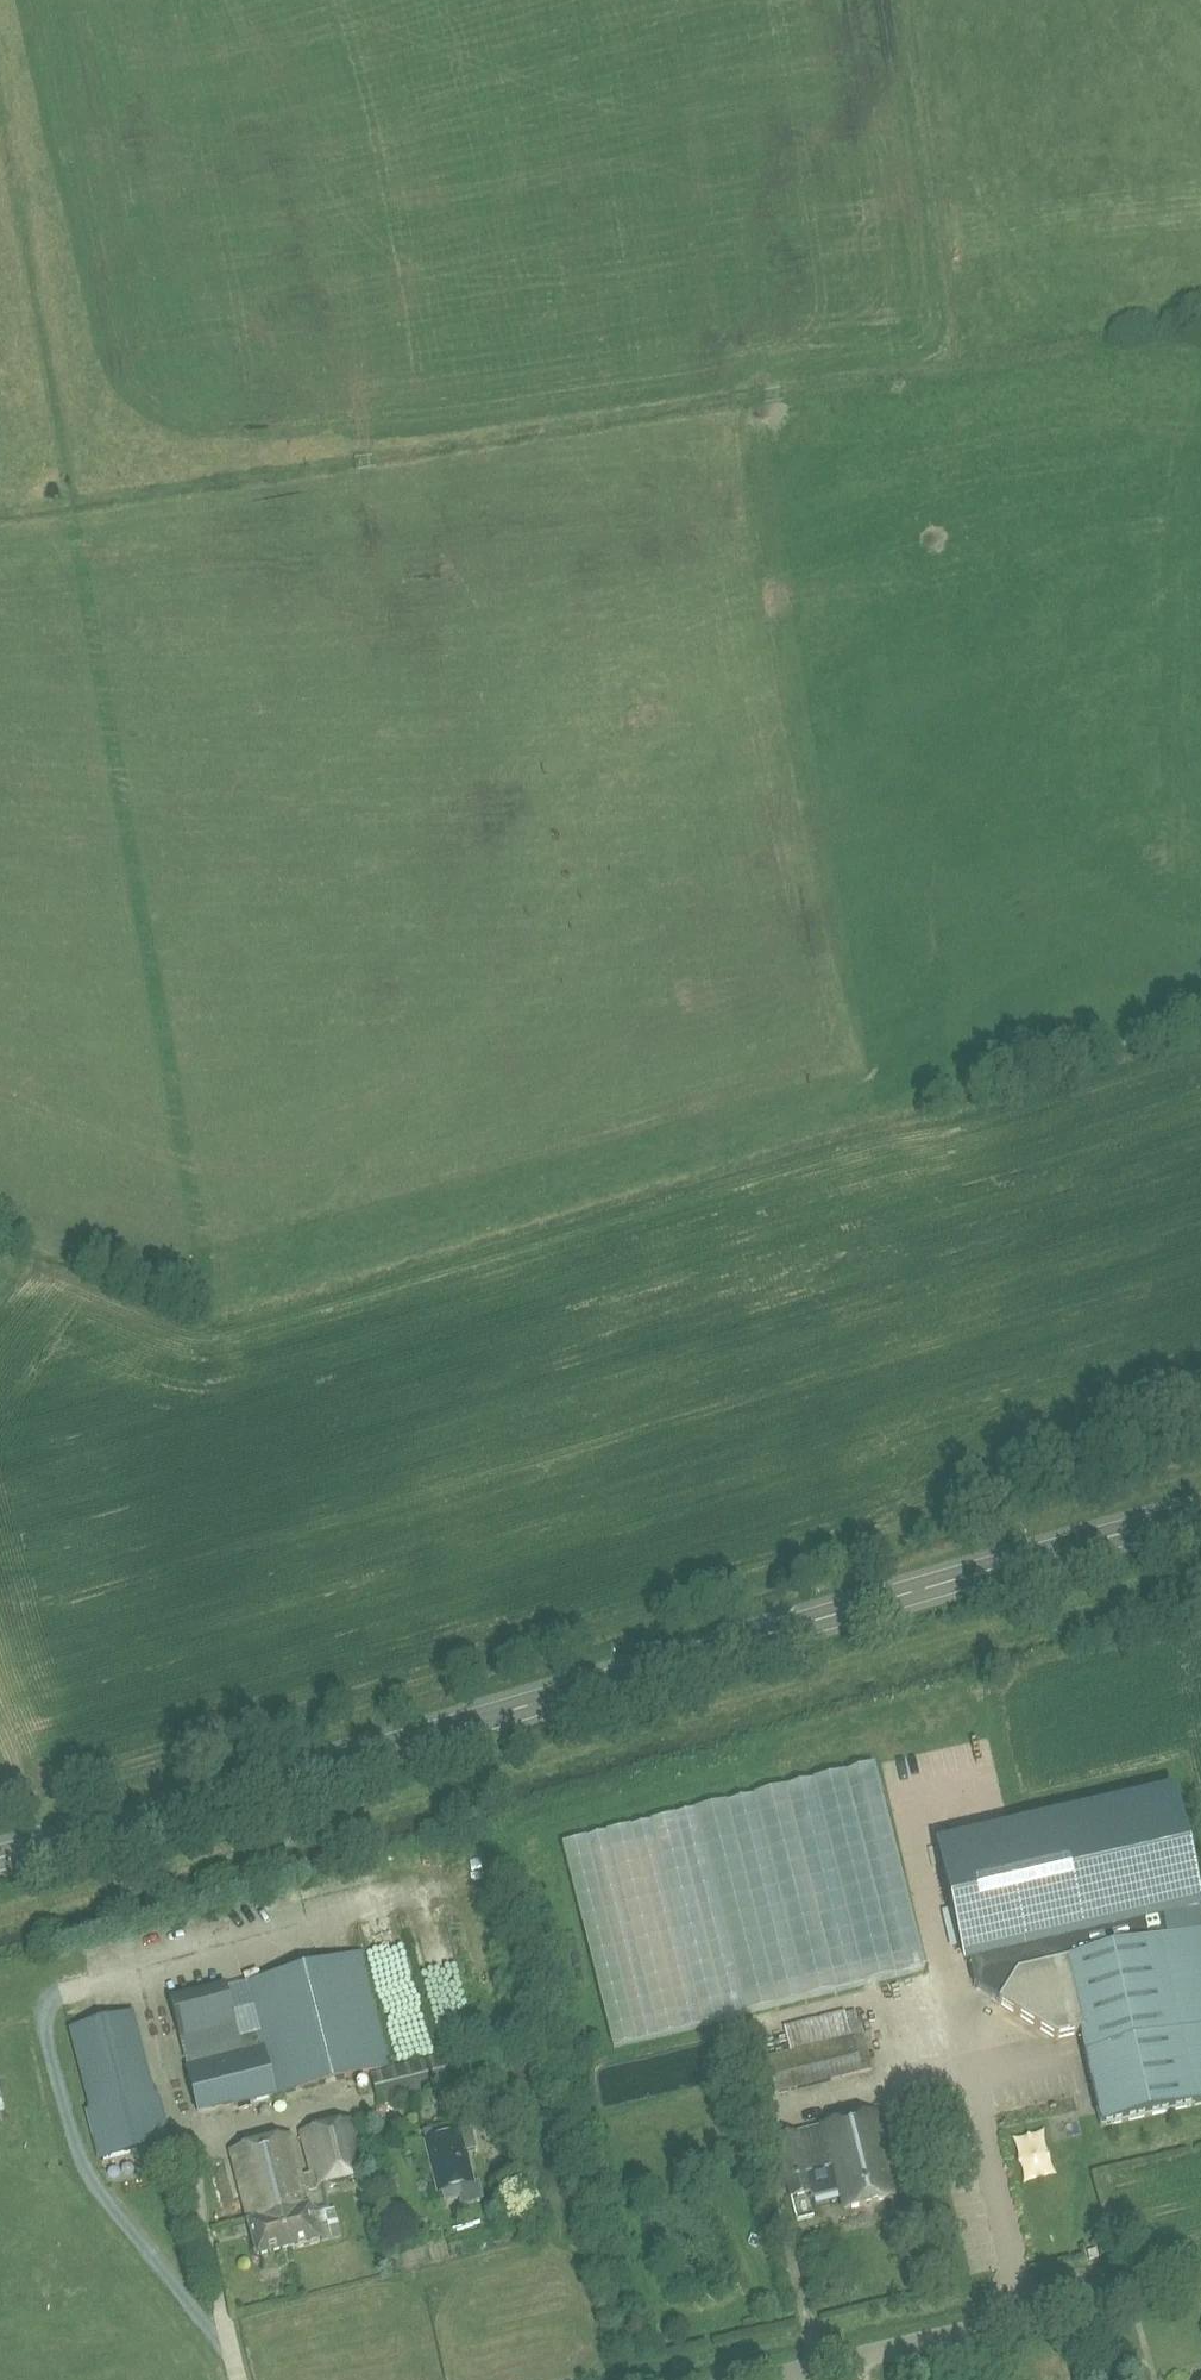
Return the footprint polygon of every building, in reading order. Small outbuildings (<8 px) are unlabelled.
[(925,1968),(874,1764),(563,1843),(614,2047),(753,2012),(925,1968)] [(938,1844),(965,1962),(968,1961),(974,1987),(1055,2038),(1079,2033),(1101,2126),(1200,2103),(1200,1925),(1197,1907),(1198,1907),(1171,1790),(938,1844)] [(448,1930),(460,1928),(457,1910),(444,1912),(448,1930)] [(276,2097),(376,2070),(392,2066),(362,1951),(242,1983),(260,2048),(262,2047),(276,2097)] [(168,1999),(185,2067),(243,2052),(226,1984),(168,1999)] [(784,2026),(791,2053),(765,2060),(774,2096),(863,2074),(854,2038),(851,2038),(845,2011),(784,2026)] [(68,2028),(89,2112),(86,2113),(97,2159),(138,2149),(142,2164),(175,2156),(159,2094),(155,2095),(133,2012),(68,2028)] [(243,2052),(185,2067),(198,2114),(235,2105),(235,2107),(276,2097),(262,2047),(260,2048),(243,2052)] [(448,2085),(440,2055),(371,2072),(378,2103),(448,2085)] [(812,2196),(839,2190),(844,2209),(893,2197),(886,2166),(890,2165),(879,2114),(824,2126),(824,2124),(775,2136),(789,2196),(810,2191),(812,2196)] [(366,2175),(352,2119),(298,2133),(311,2189),(366,2175)] [(430,2131),(433,2141),(425,2143),(438,2191),(472,2182),(460,2135),(454,2137),(451,2125),(430,2131)] [(257,2255),(317,2240),(291,2139),(231,2152),(257,2255)] [(334,2209),(315,2213),(322,2241),(340,2237),(334,2209)]
